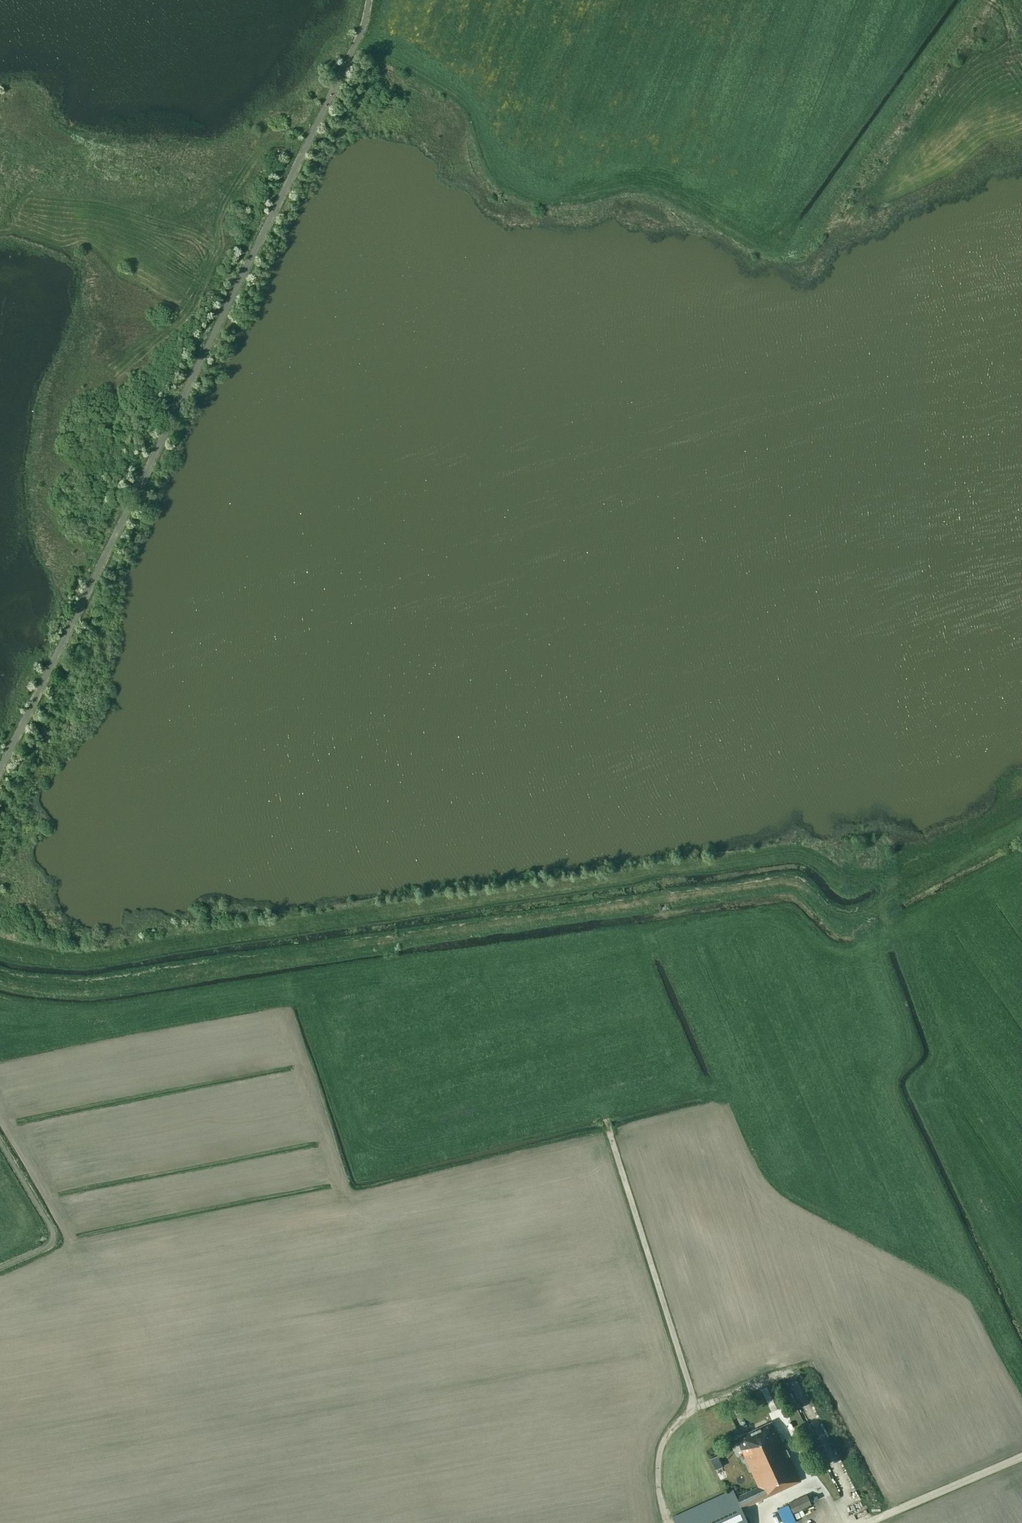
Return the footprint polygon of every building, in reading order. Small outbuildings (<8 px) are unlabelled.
[(735,1496),(732,1489),(672,1516),(675,1522),(748,1522),(741,1507),(800,1480),(782,1441),(783,1441),(779,1431),(776,1432),(770,1420),(735,1437),(757,1486),(735,1496)] [(858,1492),(861,1500),(867,1497),(864,1489),(858,1492)] [(793,1511),(811,1503),(807,1494),(789,1502),(793,1511)]
